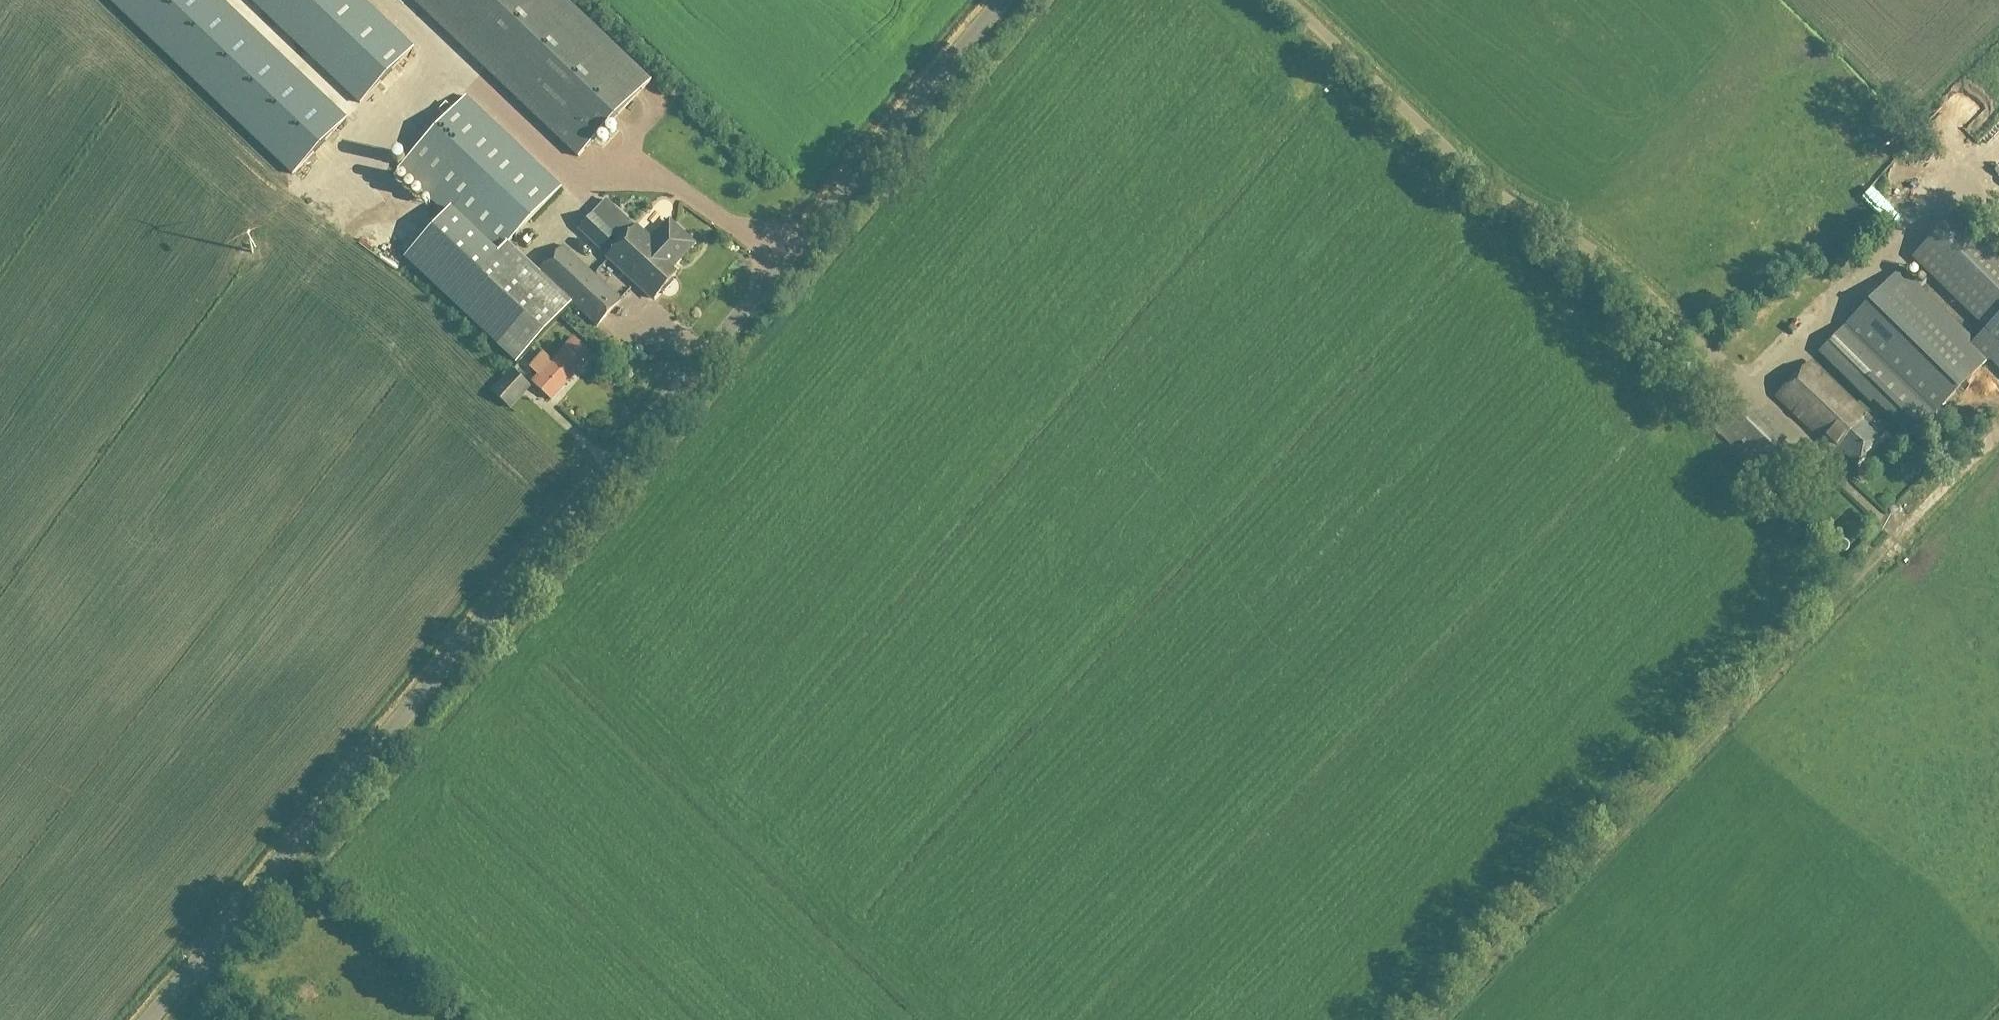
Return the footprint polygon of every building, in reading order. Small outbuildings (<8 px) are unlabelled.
[(219,0),(107,0),(292,176),(345,120),(219,0)] [(358,105),(412,49),(361,0),(248,0),(358,105)] [(649,82),(563,0),(410,0),(577,158),(649,82)] [(593,213),(576,231),(599,253),(616,236),(593,213)] [(1899,270),(1818,353),(1869,404),(1872,401),(1910,438),(1987,359),(1998,371),(1998,260),(1953,215),(1911,258),(1986,331),(1973,343),(1899,270)] [(649,243),(674,265),(692,245),(668,223),(649,243)] [(674,265),(649,243),(634,228),(606,259),(651,300),(659,292),(663,293),(672,283),(671,280),(674,276),(668,270),(674,265)] [(537,275),(567,301),(596,328),(620,301),(561,248),(537,275)] [(537,378),(531,385),(549,402),(590,356),(572,339),(551,363),(541,355),(528,370),(537,378)] [(1808,363),(1775,396),(1832,453),(1835,449),(1853,466),(1883,436),(1864,417),(1864,418),(1808,363)] [(509,410),(528,389),(510,372),(490,394),(509,410)]
